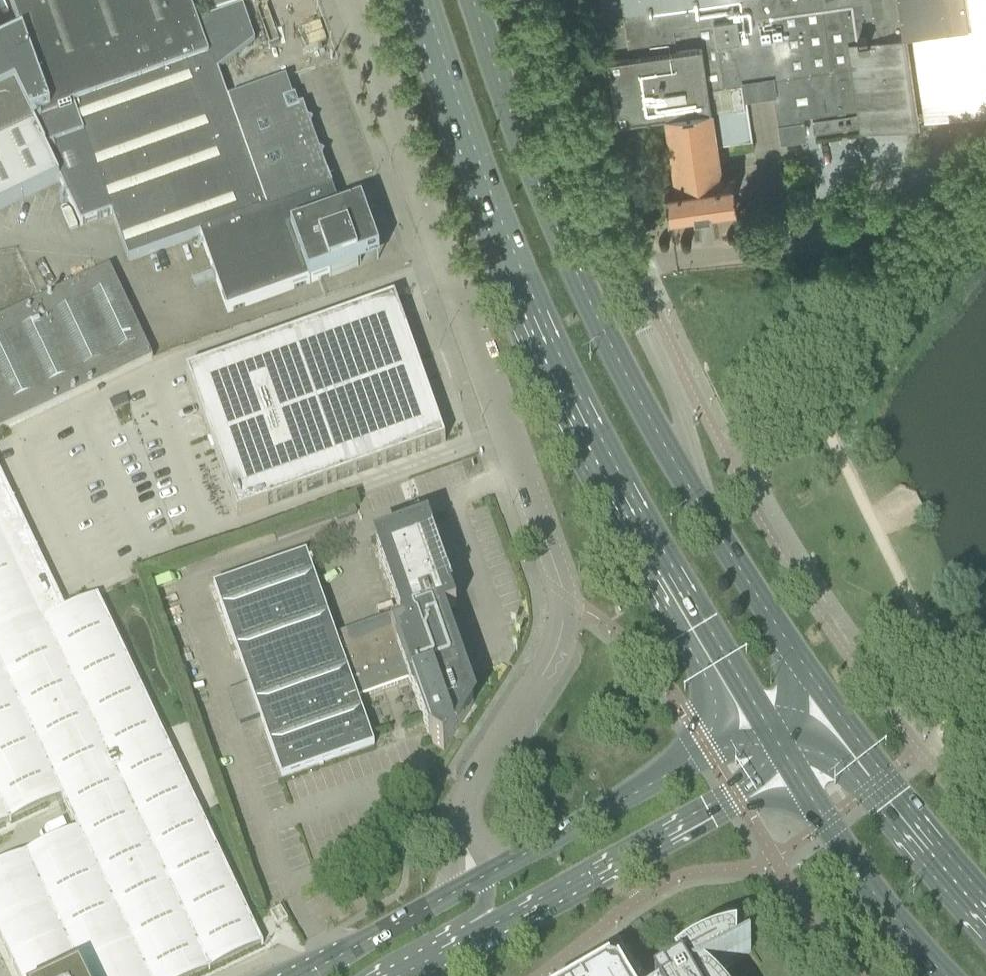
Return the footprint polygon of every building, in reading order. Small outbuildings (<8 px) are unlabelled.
[(63,180),(59,181),(80,226),(111,215),(128,262),(199,236),(227,313),(328,277),(331,277),(338,274),(345,272),(345,271),(378,260),(361,210),(354,213),(353,207),(338,208),(337,206),(342,204),(338,194),(333,196),(331,190),(329,191),(324,177),(326,176),(325,174),(324,175),(319,161),(320,160),(320,158),(318,159),(313,145),(315,145),(314,142),(312,143),(307,129),(309,129),(308,127),(306,127),(302,114),(303,113),(303,111),(298,112),(294,101),(292,102),(290,95),(287,96),(283,83),(227,103),(216,73),(237,58),(232,45),(229,46),(227,39),(227,38),(225,30),(224,30),(219,17),(208,21),(196,25),(187,0),(9,0),(23,38),(0,49),(0,59),(63,180)] [(601,12),(604,12),(611,55),(605,56),(615,120),(632,117),(631,116),(664,111),(675,185),(663,187),(666,211),(736,201),(732,177),(720,179),(707,86),(772,77),(781,140),(805,137),(802,114),(858,106),(859,112),(813,118),(815,129),(861,122),(862,127),(860,128),(860,129),(915,121),(914,120),(913,120),(913,118),(925,116),(925,115),(985,106),(985,0),(599,0),(601,12)] [(59,181),(63,180),(0,59),(0,210),(59,181)] [(741,85),(729,86),(732,110),(744,108),(741,85)] [(13,426),(12,426),(152,359),(109,269),(0,320),(0,432),(13,426)] [(237,516),(445,442),(394,300),(186,373),(209,439),(207,440),(211,451),(213,450),(237,516)] [(65,611),(0,473),(0,642),(65,611)] [(306,555),(214,588),(269,745),(275,760),(281,779),(374,747),(373,745),(357,699),(409,681),(428,737),(429,737),(432,745),(443,752),(448,745),(470,710),(469,710),(472,705),(465,685),(466,684),(442,616),(456,611),(451,597),(426,527),(407,534),(376,545),(401,615),(335,638),(306,555)] [(62,797),(77,830),(184,779),(97,596),(65,611),(0,642),(0,826),(62,797)] [(0,866),(0,939),(18,975),(198,975),(262,945),(184,779),(77,830),(0,866)] [(280,908),(270,914),(277,926),(287,920),(280,908)] [(725,968),(738,961),(737,960),(737,938),(727,940),(717,943),(708,946),(698,951),(690,956),(682,962),(674,968),(678,975),(712,975),(725,968)]
